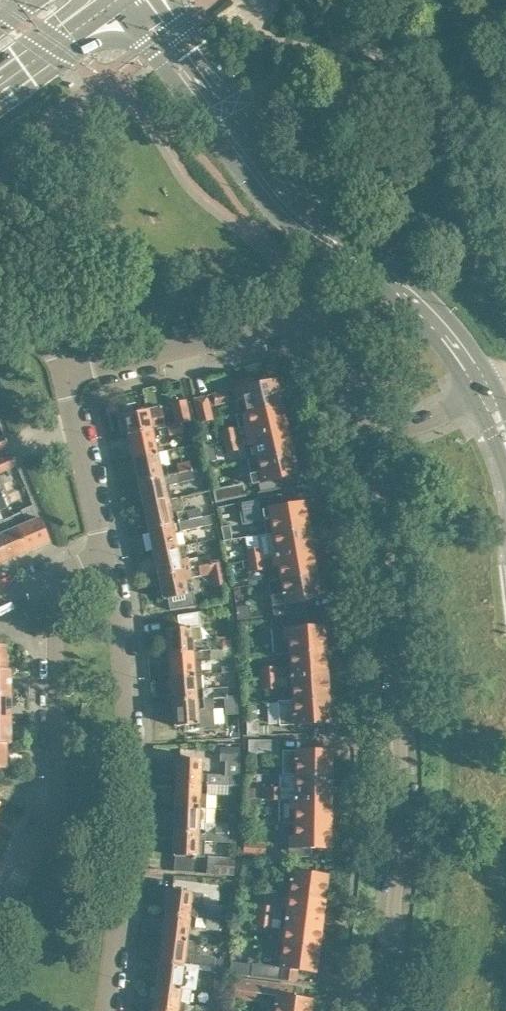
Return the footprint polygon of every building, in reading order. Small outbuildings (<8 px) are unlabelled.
[(280,6),(272,3),(270,9),(278,12),(280,6)] [(235,389),(193,399),(199,422),(212,420),(209,409),(243,402),(245,412),(280,404),(279,402),(282,401),(279,391),(277,392),(274,380),(254,385),(253,378),(234,382),(235,389)] [(176,424),(189,422),(185,402),(172,404),(176,424)] [(220,442),(285,428),(280,404),(245,412),(234,415),(238,430),(235,431),(234,428),(217,432),(220,442)] [(127,433),(128,435),(158,428),(164,427),(160,407),(133,413),(131,407),(116,410),(121,434),(127,433)] [(180,425),(167,428),(169,437),(182,434),(180,425)] [(128,435),(132,458),(156,453),(153,439),(160,438),(158,428),(128,435)] [(246,461),(291,451),(285,428),(220,442),(222,454),(239,450),(238,447),(243,446),(246,461)] [(8,446),(3,434),(0,436),(0,450),(8,446)] [(166,451),(156,453),(132,458),(137,481),(191,469),(190,462),(175,465),(176,470),(167,472),(165,465),(168,464),(166,451)] [(256,459),(246,461),(252,484),(296,475),(293,462),(296,462),(294,452),(291,453),(291,451),(256,459)] [(16,465),(11,454),(0,459),(0,472),(16,465)] [(212,457),(202,460),(204,468),(214,465),(212,457)] [(137,481),(142,505),(170,499),(167,486),(193,481),(191,469),(137,481)] [(243,483),(213,490),(215,502),(246,496),(243,483)] [(242,524),(264,520),(269,519),(272,534),(307,528),(302,503),(282,506),(280,495),(238,503),(242,524)] [(8,507),(3,496),(0,498),(0,509),(1,511),(8,507)] [(170,499),(142,505),(147,528),(201,517),(199,508),(183,512),(180,498),(170,500),(170,499)] [(49,542),(33,505),(20,511),(20,513),(12,516),(27,551),(49,542)] [(27,551),(12,516),(0,521),(0,550),(5,561),(27,551)] [(147,528),(153,552),(176,547),(173,533),(203,527),(201,517),(147,528)] [(229,527),(220,528),(223,542),(231,540),(229,527)] [(269,558),(311,551),(307,528),(272,534),(274,547),(244,552),(246,561),(262,559),(269,558)] [(157,575),(188,569),(198,567),(197,562),(197,559),(186,561),(186,558),(179,559),(176,547),(153,552),(157,575)] [(280,580),(315,574),(311,551),(269,558),(271,567),(277,566),(280,580)] [(218,552),(196,557),(197,562),(198,567),(220,562),(218,552)] [(263,568),(262,559),(246,561),(247,571),(263,568)] [(213,587),(224,585),(220,563),(198,568),(200,576),(211,574),(213,587)] [(188,569),(157,575),(163,600),(167,599),(170,610),(196,606),(193,593),(187,595),(184,580),(190,579),(188,569)] [(280,580),(267,582),(269,609),(273,609),(273,616),(307,612),(305,600),(319,598),(317,587),(319,586),(317,575),(315,575),(315,574),(280,580)] [(237,620),(251,618),(249,606),(236,607),(237,620)] [(168,653),(230,648),(229,639),(208,641),(208,639),(201,640),(199,612),(177,615),(178,628),(166,629),(168,653)] [(324,651),(322,626),(308,627),(307,616),(271,620),(273,655),(290,654),(324,651)] [(230,648),(168,653),(170,677),(201,675),(200,664),(210,663),(210,661),(230,659),(231,672),(232,672),(237,672),(235,651),(235,648),(230,648)] [(326,675),(324,651),(290,654),(291,667),(285,667),(285,669),(286,678),(326,675)] [(275,668),(261,669),(262,679),(276,679),(276,670),(275,668)] [(9,694),(9,670),(5,670),(0,670),(0,695),(9,694)] [(201,675),(170,677),(172,701),(203,698),(201,675)] [(289,701),(293,701),(327,699),(326,675),(286,678),(286,689),(288,689),(289,701)] [(276,679),(262,679),(262,691),(277,690),(277,688),(276,679)] [(9,719),(9,694),(0,695),(0,719),(9,719)] [(239,705),(239,696),(211,698),(211,704),(215,707),(239,705)] [(212,708),(204,708),(203,698),(172,701),(174,726),(197,724),(197,727),(214,726),(212,708)] [(329,723),(327,699),(293,701),(289,701),(278,702),(279,726),(315,723),(329,723)] [(258,734),(259,734),(259,718),(247,718),(247,735),(250,735),(250,734),(258,734)] [(5,744),(9,744),(9,719),(0,719),(0,744),(5,744)] [(278,740),(248,740),(248,754),(277,754),(278,740)] [(221,760),(241,760),(241,746),(221,746),(221,760)] [(281,773),(281,775),(330,776),(330,751),(282,750),(282,773),(281,773)] [(176,759),(175,783),(206,784),(228,785),(231,785),(232,775),(200,774),(200,760),(176,759)] [(329,799),(330,776),(281,775),(281,787),(267,786),(267,798),(279,799),(329,799)] [(175,783),(174,807),(205,808),(206,793),(206,784),(175,783)] [(228,785),(227,793),(231,794),(243,794),(244,785),(240,785),(231,785),(228,785)] [(245,786),(245,797),(256,797),(256,786),(245,786)] [(279,823),(283,823),(329,823),(329,799),(279,799),(279,823)] [(245,815),(256,815),(256,801),(245,801),(245,815)] [(174,807),(173,831),(229,833),(229,822),(205,822),(205,808),(174,807)] [(289,857),(310,857),(311,848),(329,848),(329,823),(283,823),(282,838),(289,838),(289,857)] [(173,831),(173,856),(175,856),(195,857),(197,857),(197,854),(204,855),(204,840),(228,841),(229,833),(173,831)] [(264,841),(244,840),(243,853),(263,855),(264,841)] [(208,855),(207,873),(232,875),(234,858),(208,855)] [(277,880),(275,895),(283,896),(323,901),(326,876),(287,871),(285,881),(277,880)] [(203,894),(168,890),(165,914),(197,918),(206,919),(220,921),(221,910),(208,909),(208,907),(201,906),(203,894)] [(282,910),(280,919),(320,924),(323,901),(283,896),(282,910)] [(259,907),(258,916),(272,918),(273,908),(259,907)] [(197,918),(165,914),(162,937),(186,940),(187,927),(196,928),(197,918)] [(258,916),(256,925),(270,927),(272,918),(258,916)] [(206,919),(205,929),(219,931),(220,921),(206,919)] [(279,928),(277,943),(317,948),(320,924),(280,919),(279,928)] [(162,937),(159,961),(200,967),(213,968),(217,969),(222,970),(224,958),(215,957),(208,956),(207,954),(200,954),(198,955),(200,942),(186,940),(162,937)] [(231,962),(229,973),(295,982),(296,970),(314,972),(317,948),(277,943),(275,957),(274,968),(231,962)] [(200,967),(159,961),(156,985),(190,990),(191,990),(191,987),(197,988),(200,967)] [(226,970),(217,969),(214,992),(223,993),(226,970)] [(274,1010),(309,1010),(310,1000),(289,997),(291,986),(229,978),(226,1000),(274,1006),(274,1010)] [(156,985),(153,1009),(166,1010),(183,1010),(184,1003),(188,1004),(190,990),(156,985)]
